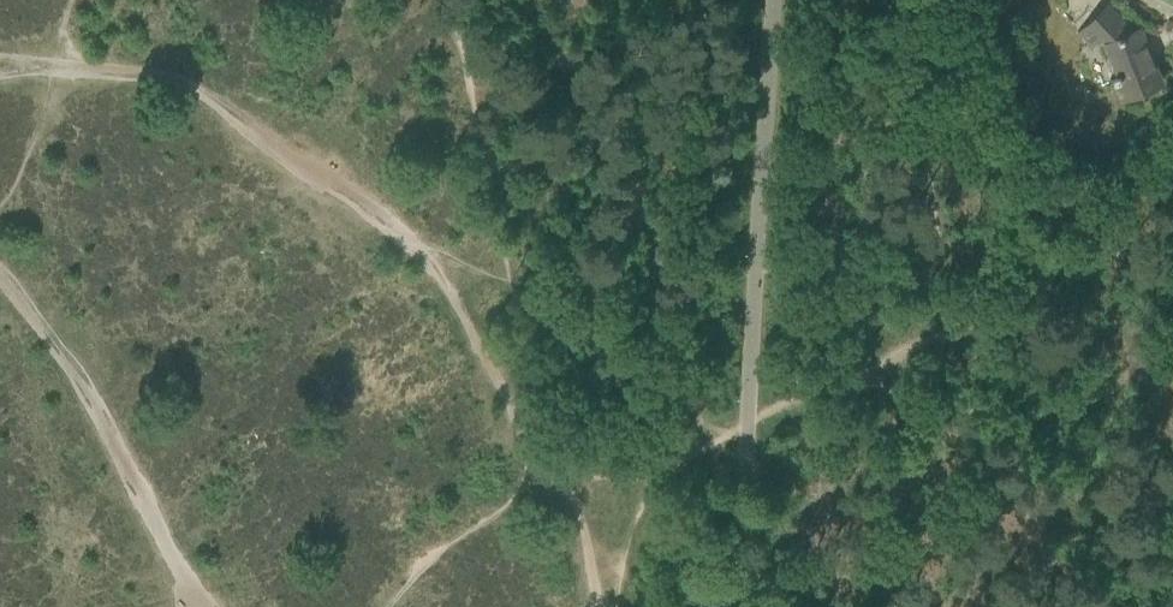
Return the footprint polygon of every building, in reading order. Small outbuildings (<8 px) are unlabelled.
[(1108,7),(1091,24),(1080,34),(1092,47),(1105,41),(1119,74),(1114,76),(1123,98),(1162,82),(1140,29),(1132,32),(1108,7)]
